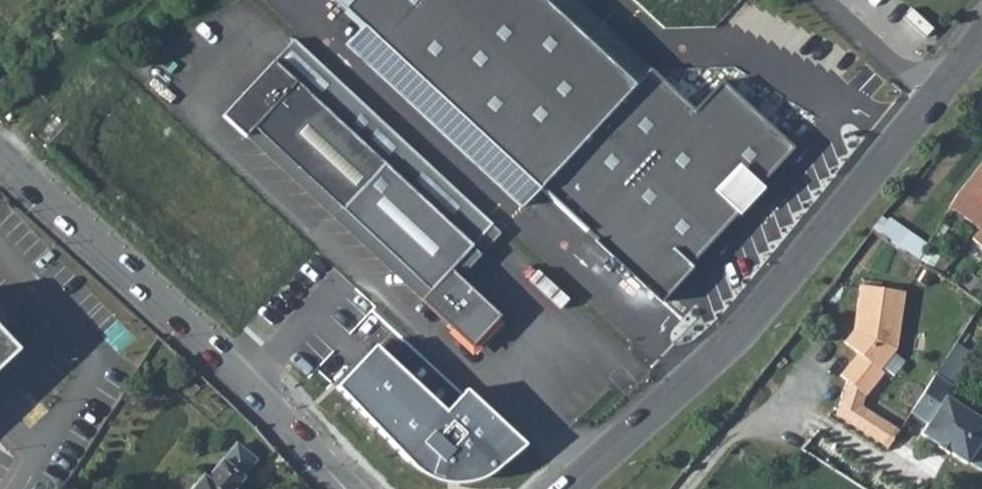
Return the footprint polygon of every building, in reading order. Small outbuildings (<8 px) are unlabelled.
[(661,303),(690,273),(686,269),(738,214),(731,207),(752,184),(757,189),(793,151),(720,82),(693,112),(573,0),(356,0),(344,13),(359,27),(344,43),(521,209),(539,189),(661,303)] [(291,36),(218,114),(241,135),(250,126),(428,292),(419,301),(470,348),(499,317),(448,270),(491,223),(398,137),(291,36)] [(952,207),(971,217),(981,228),(981,165),(980,163),(974,171),(952,207)] [(885,236),(923,257),(931,242),(893,221),(885,236)] [(848,380),(835,414),(890,448),(901,429),(863,405),(868,395),(886,371),(882,368),(896,350),(903,289),(860,284),(855,329),(846,341),(860,352),(842,374),(848,380)] [(17,352),(0,333),(0,368),(17,352)] [(371,341),(334,381),(413,465),(427,472),(452,479),(472,475),(492,464),(522,440),(462,384),(444,406),(371,341)] [(939,373),(914,410),(931,421),(924,432),(941,443),(940,444),(952,452),(953,451),(970,462),(971,460),(981,467),(981,416),(950,395),(957,384),(939,373)] [(243,476),(242,474),(256,457),(238,442),(224,458),(221,458),(206,475),(203,473),(201,474),(200,472),(186,469),(176,473),(171,479),(170,488),(232,488),(243,476)]
